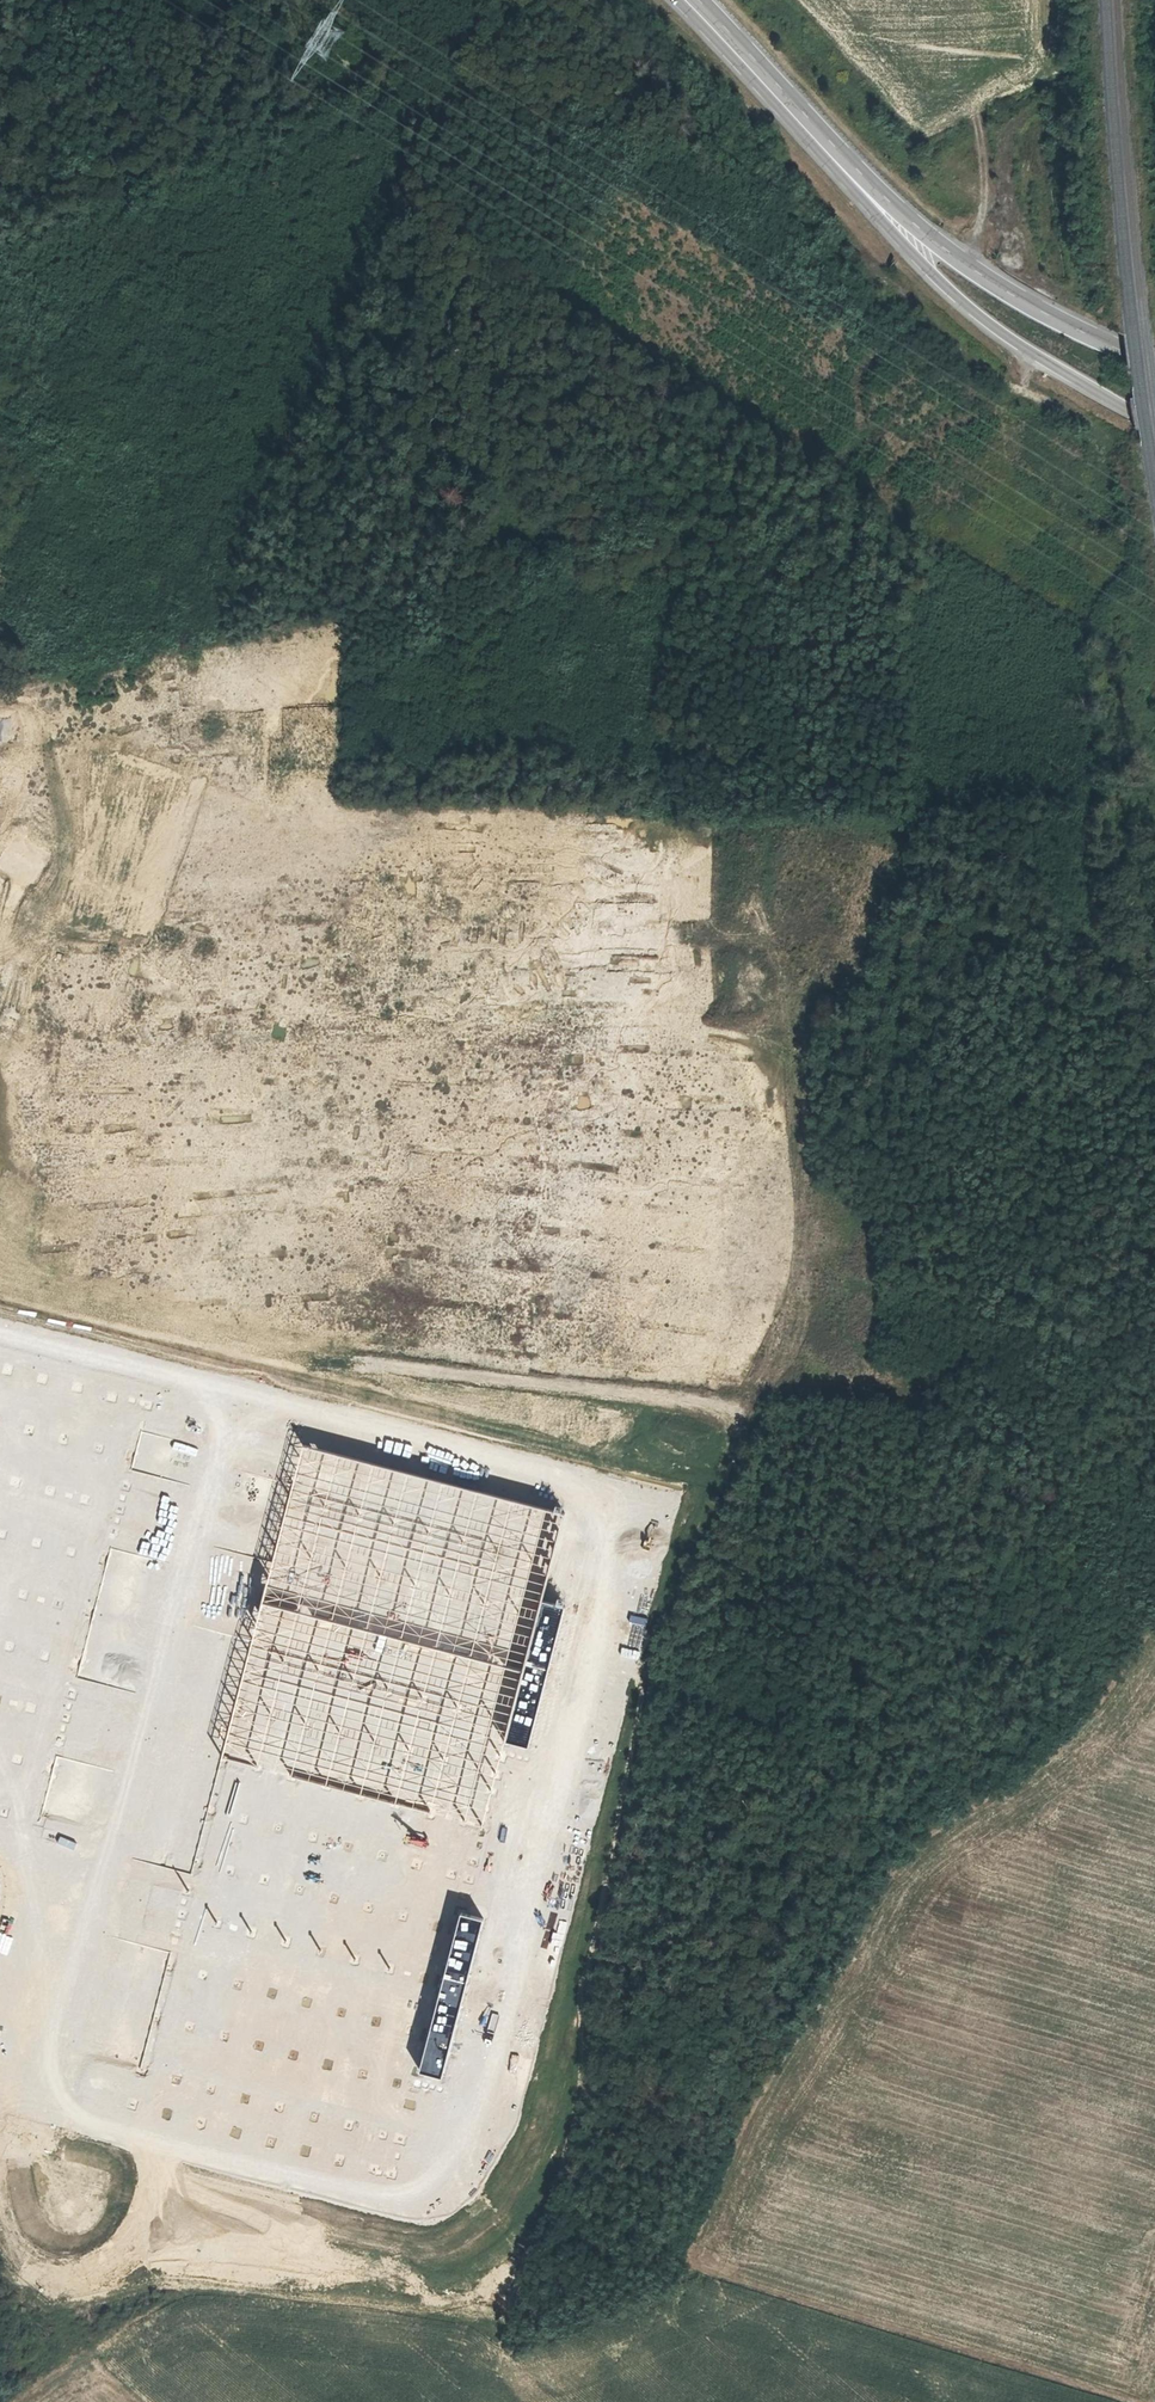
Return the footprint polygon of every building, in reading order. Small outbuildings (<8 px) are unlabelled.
[(150,1413),(0,1375),(0,1811),(46,1822),(150,1413)] [(390,2170),(557,1514),(301,1450),(135,2106),(390,2170)]
